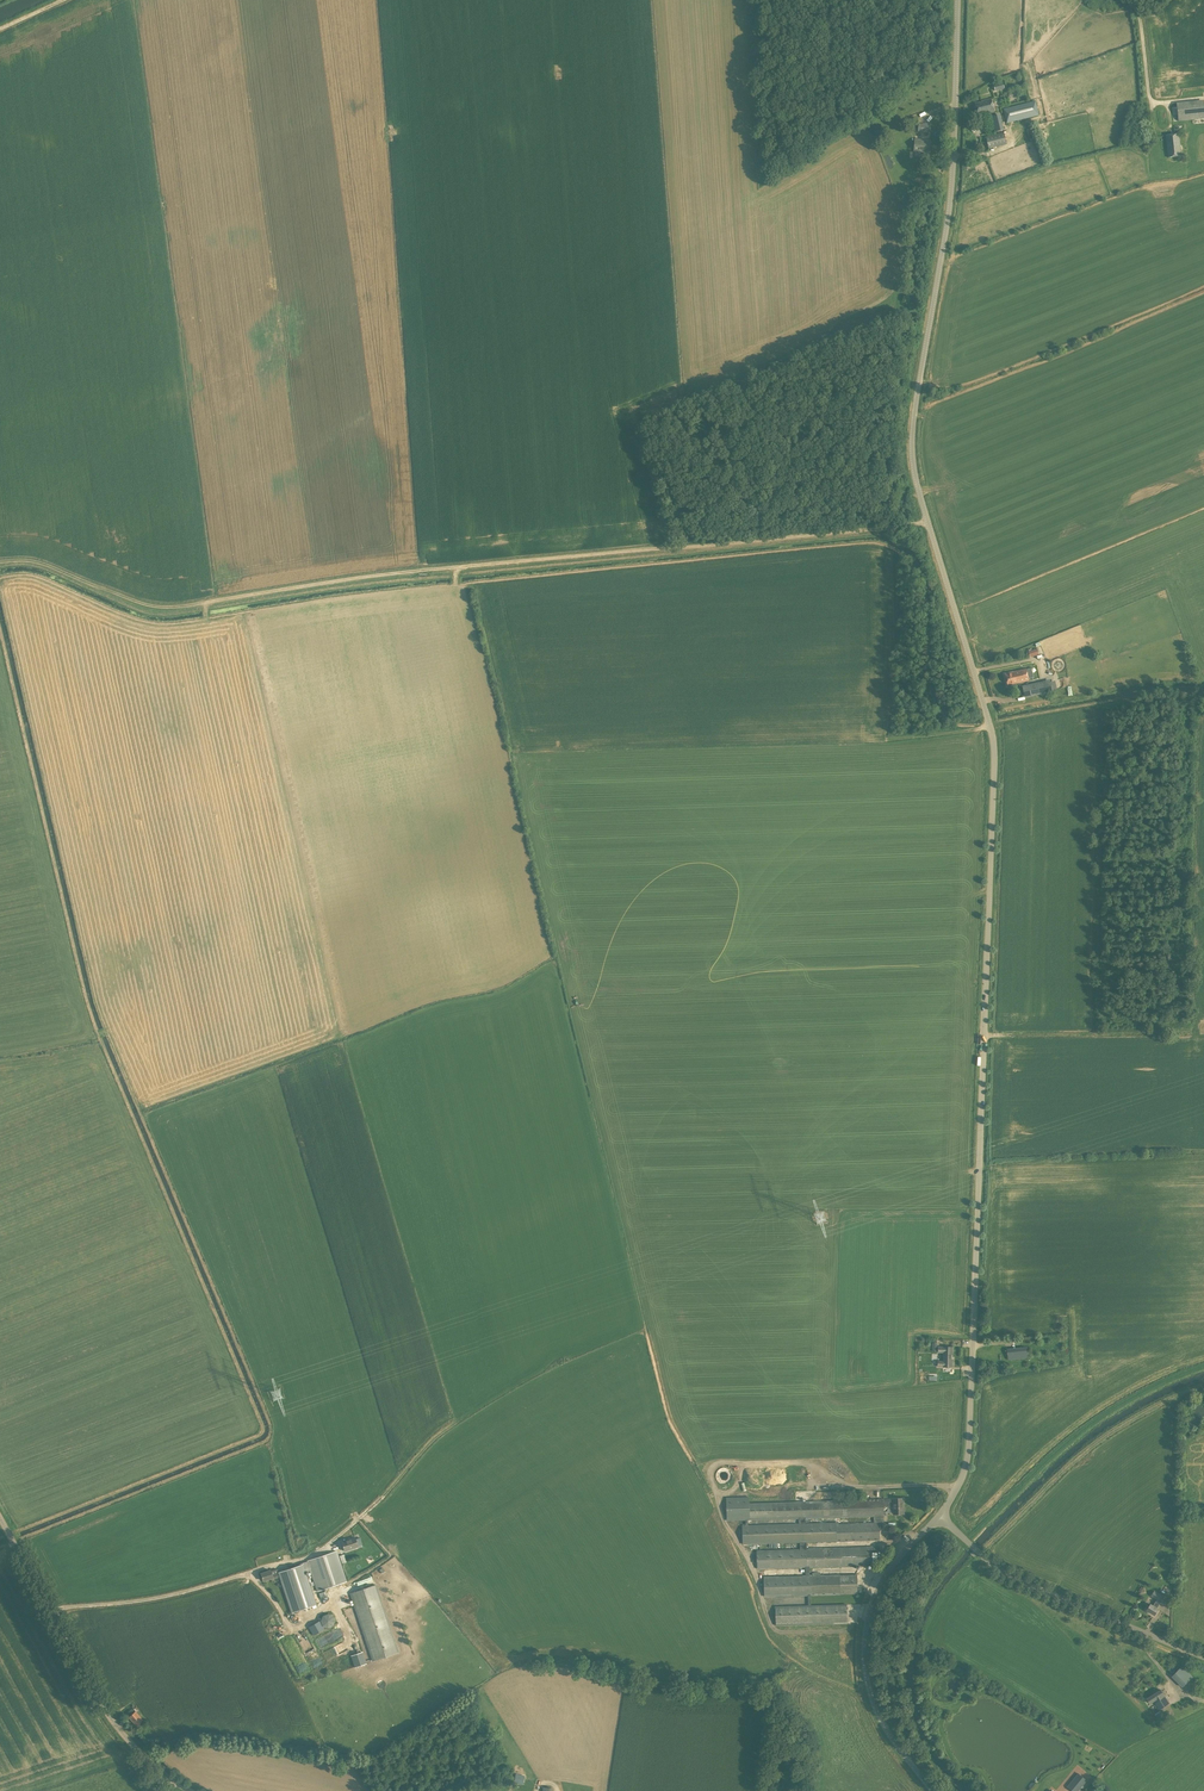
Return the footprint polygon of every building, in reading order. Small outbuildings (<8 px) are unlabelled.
[(1003,83),(994,85),(995,91),(1005,89),(1003,83)] [(983,114),(994,112),(991,99),(981,101),(982,102),(975,104),(978,115),(983,113),(983,114)] [(1203,118),(1203,104),(1172,107),(1174,121),(1203,118)] [(1032,107),(1008,113),(1011,125),(1036,120),(1032,107)] [(994,133),(1004,130),(1000,114),(990,117),(994,133)] [(929,124),(919,123),(918,132),(928,133),(929,124)] [(988,149),(1006,144),(1004,133),(986,137),(988,149)] [(1169,157),(1181,156),(1178,134),(1166,135),(1169,157)] [(930,152),(931,141),(915,140),(914,151),(930,152)] [(1030,657),(1039,655),(1037,649),(1029,651),(1030,657)] [(1008,685),(1029,680),(1027,669),(1005,674),(1008,685)] [(1025,696),(1052,690),(1050,682),(1023,688),(1025,696)] [(943,1353),(943,1357),(952,1357),(953,1347),(944,1347),(938,1347),(938,1352),(943,1353)] [(1027,1347),(1007,1349),(1008,1360),(1028,1358),(1027,1347)] [(952,1367),(952,1357),(943,1357),(943,1361),(938,1361),(938,1366),(943,1367),(952,1367)] [(730,1478),(732,1478),(732,1467),(718,1467),(718,1483),(730,1483),(730,1478)] [(743,1543),(800,1541),(800,1550),(758,1551),(759,1569),(805,1567),(805,1576),(764,1578),(764,1597),(808,1596),(808,1606),(775,1608),(776,1626),(847,1624),(846,1605),(811,1606),(810,1596),(857,1594),(856,1575),(840,1576),(840,1575),(820,1576),(820,1572),(814,1573),(814,1574),(812,1574),(812,1575),(809,1575),(809,1567),(872,1565),(872,1553),(876,1553),(876,1547),(872,1547),(806,1549),(806,1541),(880,1539),(879,1523),(884,1523),(883,1516),(884,1516),(884,1507),(893,1507),(893,1514),(904,1514),(904,1498),(893,1498),(893,1499),(883,1500),(883,1499),(749,1503),(749,1497),(726,1497),(727,1520),(749,1520),(799,1519),(799,1523),(742,1525),(743,1543)] [(358,1546),(355,1537),(341,1542),(344,1551),(358,1546)] [(277,1572),(278,1573),(272,1575),(270,1570),(261,1573),(263,1581),(272,1578),(273,1579),(279,1577),(291,1613),(317,1605),(306,1571),(310,1569),(317,1591),(347,1581),(337,1551),(307,1560),(307,1561),(295,1565),(295,1566),(277,1572)] [(399,1652),(377,1585),(351,1593),(374,1660),(399,1652)] [(1162,1603),(1166,1597),(1159,1593),(1154,1590),(1151,1595),(1157,1599),(1154,1605),(1151,1603),(1147,1610),(1154,1615),(1158,1608),(1158,1607),(1161,1603),(1162,1603)] [(320,1621),(320,1622),(321,1622),(321,1623),(321,1624),(321,1625),(322,1625),(322,1626),(323,1626),(323,1627),(324,1627),(325,1627),(325,1628),(326,1628),(327,1628),(328,1628),(329,1628),(329,1627),(330,1627),(331,1627),(331,1626),(332,1626),(332,1625),(333,1625),(333,1624),(333,1623),(334,1623),(334,1622),(334,1621),(334,1620),(334,1619),(333,1619),(333,1618),(333,1617),(332,1617),(332,1616),(331,1616),(331,1615),(330,1615),(329,1615),(328,1614),(327,1614),(326,1614),(326,1615),(325,1615),(324,1615),(323,1615),(323,1616),(322,1616),(322,1617),(321,1618),(321,1619),(321,1620),(320,1620),(320,1621)] [(361,1652),(352,1655),(356,1667),(365,1664),(361,1652)] [(319,1657),(311,1661),(314,1667),(322,1663),(319,1657)] [(1193,1676),(1182,1666),(1172,1676),(1182,1687),(1193,1676)] [(1147,1699),(1150,1703),(1153,1701),(1159,1710),(1169,1703),(1161,1690),(1147,1699)] [(129,1717),(136,1726),(143,1721),(135,1712),(129,1717)] [(1163,1717),(1159,1712),(1155,1714),(1159,1720),(1163,1717)] [(1067,1787),(1072,1790),(1078,1790),(1087,1780),(1078,1773),(1067,1787)] [(516,1774),(514,1782),(522,1784),(524,1776),(516,1774)]
